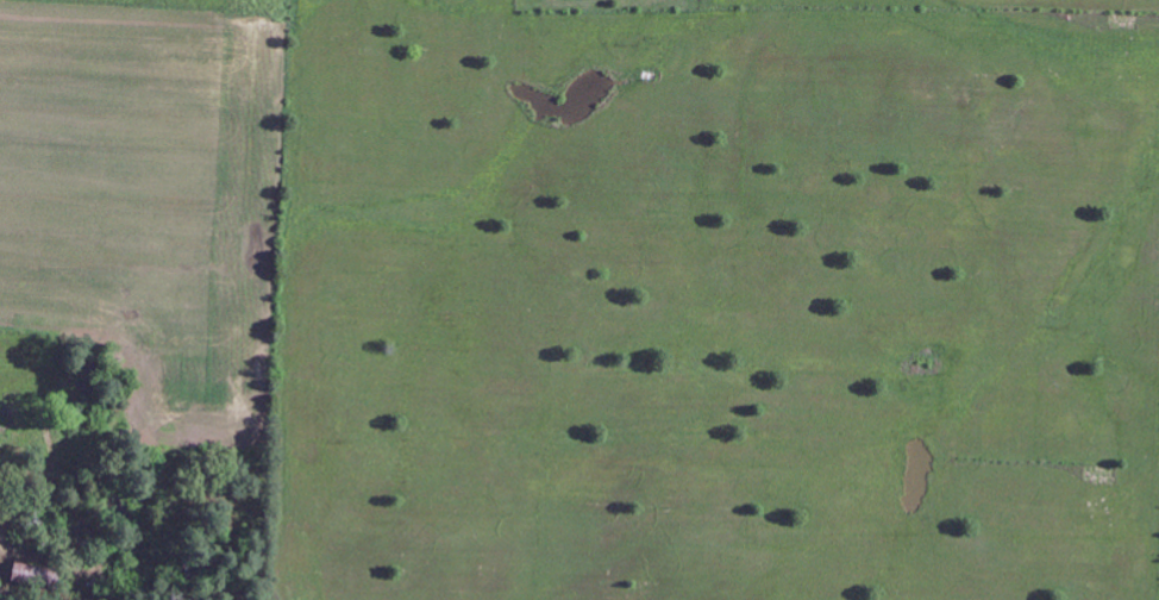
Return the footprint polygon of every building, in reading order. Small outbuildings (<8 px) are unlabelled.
[(63,591),(65,570),(19,566),(17,586),(63,591)]
